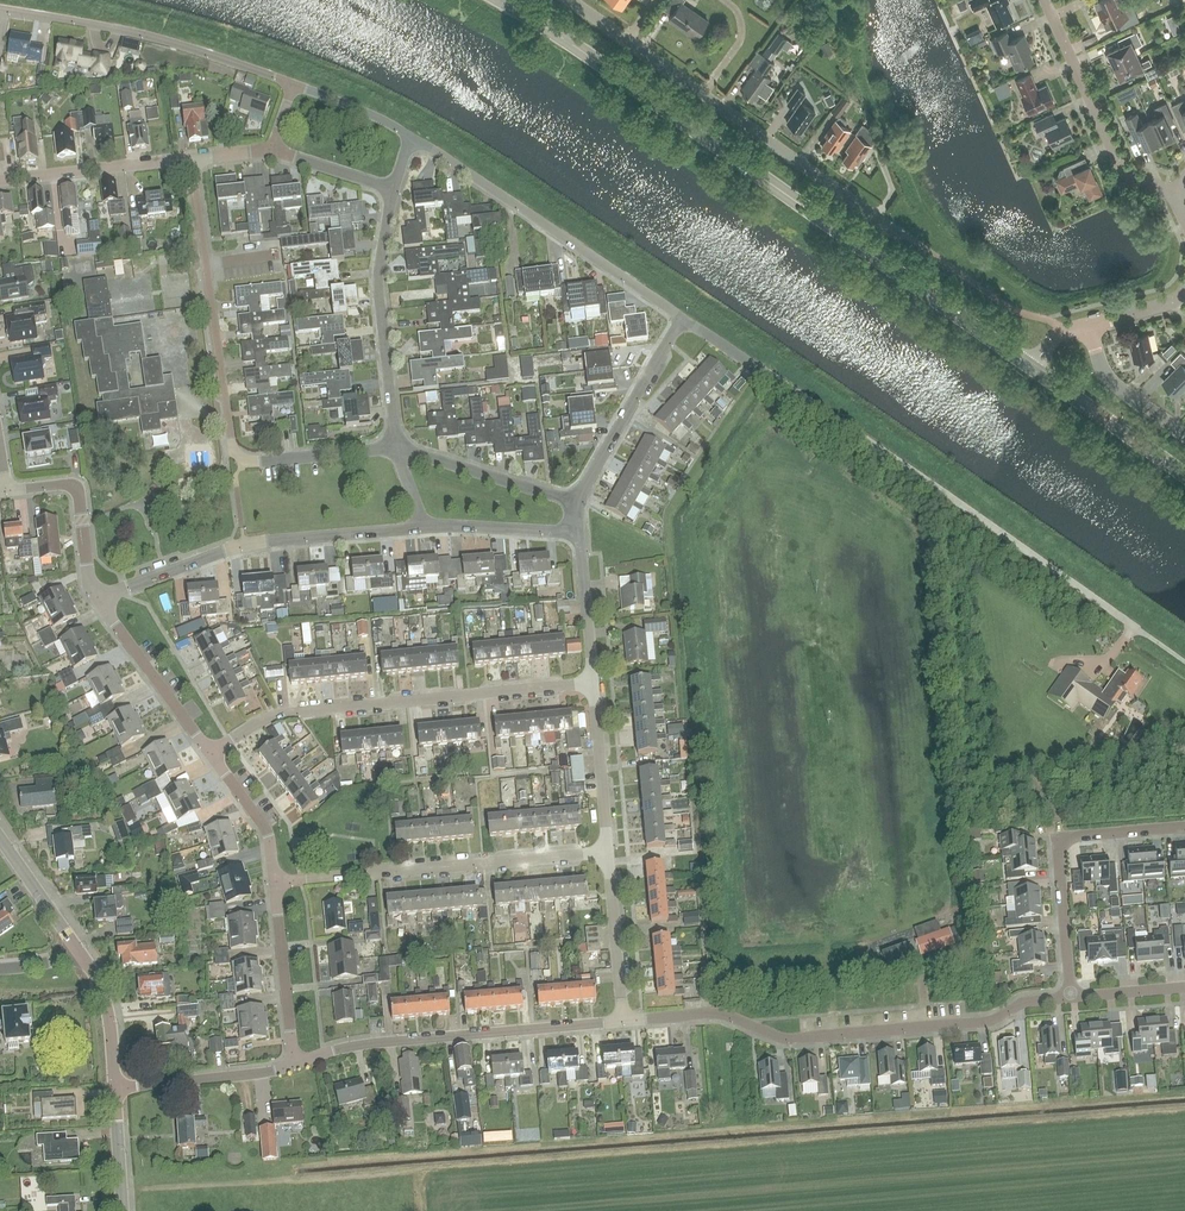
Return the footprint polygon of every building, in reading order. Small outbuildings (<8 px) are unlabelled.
[(613,4),(622,10),(628,0),(608,0),(613,4)] [(668,4),(663,10),(672,15),(669,19),(695,38),(708,21),(683,3),(685,0),(670,0),(668,4)] [(956,2),(959,9),(966,6),(964,0),(962,0),(956,2)] [(1007,4),(1009,3),(1008,0),(992,0),(990,1),(990,0),(969,0),(973,11),(986,5),(996,27),(1013,19),(1006,4),(1007,4)] [(1124,5),(1121,0),(1100,0),(1096,2),(1100,9),(1098,10),(1101,15),(1124,5)] [(1125,27),(1139,21),(1134,10),(1126,10),(1124,5),(1101,15),(1103,20),(1104,20),(1108,27),(1122,21),(1125,27)] [(1175,16),(1167,19),(1174,35),(1182,32),(1175,16)] [(986,27),(972,32),(975,43),(989,38),(986,27)] [(1116,66),(1138,56),(1134,49),(1143,45),(1137,32),(1118,41),(1121,48),(1110,53),(1109,54),(1108,54),(1107,55),(1107,56),(1107,57),(1106,57),(1106,58),(1107,59),(1107,61),(1108,61),(1108,62),(1109,63),(1110,63),(1111,64),(1113,64),(1114,63),(1116,66)] [(778,53),(787,39),(779,33),(769,47),(778,53)] [(1027,47),(1029,46),(1024,36),(1010,42),(1006,33),(991,40),(998,54),(1007,50),(1016,69),(1033,61),(1027,47)] [(18,57),(28,59),(27,62),(40,64),(43,47),(30,45),(31,38),(12,35),(7,61),(17,62),(18,57)] [(59,41),(56,60),(57,60),(55,69),(65,71),(67,62),(79,64),(79,66),(92,69),(91,74),(106,76),(110,58),(96,55),(96,56),(82,54),(84,46),(59,41)] [(819,45),(825,57),(834,53),(829,41),(819,45)] [(756,102),(771,80),(766,76),(774,64),(757,51),(748,64),(756,69),(741,90),(744,92),(742,94),(752,101),(753,100),(756,102)] [(1122,79),(1152,65),(1150,60),(1141,64),(1138,56),(1116,66),(1117,69),(1116,69),(1115,70),(1115,71),(1114,72),(1114,73),(1114,74),(1114,75),(1114,76),(1115,77),(1116,78),(1117,79),(1118,79),(1119,79),(1121,79),(1122,79)] [(135,66),(136,71),(140,73),(145,73),(147,69),(147,64),(143,61),(138,62),(135,66)] [(44,76),(46,67),(39,66),(37,75),(44,76)] [(1148,80),(1162,73),(1159,67),(1145,73),(1148,80)] [(1177,68),(1170,72),(1172,77),(1179,74),(1177,68)] [(1054,104),(1046,86),(1037,90),(1030,75),(1016,81),(1023,96),(1021,97),(1029,114),(1046,107),(1046,108),(1054,104)] [(247,77),(245,84),(254,87),(256,80),(247,77)] [(1151,88),(1159,85),(1156,78),(1148,81),(1151,88)] [(129,81),(120,82),(122,94),(130,93),(129,81)] [(1006,82),(994,88),(997,94),(997,95),(1010,89),(1006,82)] [(250,90),(236,85),(230,101),(242,105),(241,111),(264,119),(270,100),(249,92),(250,90)] [(1133,87),(1125,91),(1129,99),(1137,95),(1133,87)] [(801,102),(806,94),(797,88),(786,104),(795,110),(786,123),(801,134),(816,113),(801,102)] [(133,109),(131,92),(130,93),(122,94),(121,94),(123,110),(133,109)] [(52,100),(45,94),(40,99),(48,106),(52,100)] [(178,95),(170,96),(172,111),(180,110),(178,95)] [(839,118),(851,101),(842,96),(831,112),(839,118)] [(1184,101),(1172,106),(1179,121),(1184,118),(1184,103),(1184,101)] [(1150,122),(1160,142),(1174,136),(1167,121),(1173,118),(1166,103),(1154,109),(1158,118),(1150,122)] [(150,108),(152,121),(164,119),(162,107),(150,108)] [(188,131),(189,143),(201,142),(201,140),(209,140),(207,122),(205,123),(203,107),(182,110),(185,131),(188,131)] [(78,114),(80,130),(93,128),(95,141),(97,141),(98,153),(107,152),(109,154),(113,153),(114,151),(115,151),(112,127),(110,118),(95,120),(95,112),(78,114)] [(80,133),(80,130),(78,114),(70,115),(71,122),(65,123),(67,135),(54,137),(57,158),(76,156),(73,134),(80,133)] [(1063,143),(1073,139),(1064,118),(1056,122),(1052,114),(1035,122),(1040,135),(1046,132),(1053,149),(1064,144),(1063,143)] [(1160,142),(1150,122),(1143,125),(1138,114),(1125,119),(1133,137),(1140,134),(1147,149),(1160,142)] [(22,125),(21,118),(13,119),(15,141),(18,141),(21,162),(29,161),(29,163),(36,162),(36,161),(37,160),(34,138),(35,138),(33,124),(23,126),(22,125)] [(131,127),(128,128),(130,142),(131,141),(132,151),(149,149),(147,141),(148,138),(148,136),(147,134),(146,130),(145,125),(143,126),(142,119),(130,121),(131,127)] [(836,151),(850,131),(836,120),(825,135),(828,137),(822,145),(831,152),(833,149),(836,151)] [(857,166),(876,140),(873,138),(867,128),(862,125),(855,135),(856,136),(846,151),(848,152),(843,160),(852,167),(854,164),(857,166)] [(1100,194),(1083,158),(1063,167),(1064,169),(1060,171),(1058,175),(1060,179),(1057,181),(1062,192),(1072,187),(1075,193),(1081,195),(1087,193),(1090,198),(1100,194)] [(228,190),(226,178),(215,179),(221,235),(231,234),(227,203),(245,201),(244,189),(244,188),(237,189),(228,190)] [(276,223),(277,238),(292,236),(291,227),(285,228),(284,210),(302,208),(301,201),(300,188),(283,190),(282,178),(271,179),(273,202),(276,223)] [(273,202),(272,189),(265,190),(256,191),(255,180),(243,181),(244,188),(244,189),(245,201),(248,226),(249,226),(251,238),(261,237),(257,203),(270,202),(273,202)] [(103,204),(109,204),(110,218),(112,218),(119,217),(126,216),(125,202),(118,202),(116,182),(101,184),(103,204)] [(442,194),(434,195),(425,196),(424,184),(412,185),(417,223),(406,224),(407,230),(403,230),(405,248),(423,245),(422,236),(427,235),(424,209),(443,207),(442,197),(442,194)] [(59,190),(63,231),(72,230),(70,212),(77,211),(75,189),(59,190)] [(54,213),(45,214),(43,192),(29,194),(31,215),(35,215),(37,231),(56,229),(54,213)] [(471,205),(463,206),(455,207),(453,195),(442,197),(443,207),(446,243),(458,242),(456,220),(472,219),(471,209),(471,205)] [(13,215),(11,196),(0,198),(0,240),(3,240),(2,226),(6,226),(5,216),(13,215)] [(173,214),(171,196),(137,200),(138,211),(130,212),(133,240),(143,239),(140,218),(173,214)] [(351,216),(362,215),(360,203),(323,207),(322,197),(306,199),(309,221),(338,218),(340,234),(352,232),(351,216)] [(21,217),(21,221),(28,221),(27,217),(29,217),(29,207),(20,208),(20,217),(21,217)] [(500,218),(492,218),(484,219),(483,208),(471,209),(472,219),(476,260),(485,259),(482,232),(501,230),(500,218)] [(265,241),(277,239),(277,238),(276,223),(270,224),(271,235),(264,235),(265,241)] [(311,237),(318,236),(317,225),(309,226),(311,237)] [(129,229),(119,230),(121,250),(132,249),(129,229)] [(329,244),(331,263),(337,262),(344,261),(342,245),(354,244),(353,232),(352,232),(340,234),(318,236),(311,237),(307,237),(280,241),(281,249),(329,244)] [(101,240),(76,244),(78,258),(103,255),(101,240)] [(57,242),(44,243),(46,258),(58,257),(57,242)] [(418,263),(419,272),(420,279),(434,277),(432,262),(460,258),(459,246),(405,253),(406,264),(418,263)] [(67,260),(61,261),(62,270),(69,269),(67,260)] [(326,274),(338,273),(337,262),(331,263),(291,267),(292,279),(314,276),(316,292),(328,291),(328,290),(326,274)] [(562,299),(560,287),(558,271),(557,266),(550,267),(551,270),(536,272),(540,297),(555,295),(555,296),(558,295),(559,299),(562,299)] [(0,283),(0,297),(1,303),(28,298),(26,289),(28,288),(34,283),(32,268),(15,271),(16,280),(0,283)] [(449,303),(463,302),(461,286),(489,283),(489,282),(497,281),(496,270),(468,273),(435,277),(436,288),(447,287),(448,296),(449,303)] [(540,297),(536,272),(522,274),(522,271),(515,272),(518,296),(525,295),(525,299),(540,297)] [(514,278),(506,279),(508,298),(516,297),(514,278)] [(130,355),(145,353),(141,325),(141,324),(114,328),(107,280),(84,283),(90,323),(74,325),(77,344),(82,343),(84,362),(89,361),(92,379),(96,378),(99,397),(102,396),(103,405),(96,406),(99,426),(140,420),(142,435),(162,432),(160,423),(178,420),(172,376),(163,378),(160,360),(142,362),(145,390),(130,392),(126,362),(131,361),(130,355)] [(250,315),(262,314),(260,299),(282,296),(281,284),(235,289),(236,300),(248,299),(249,309),(250,315)] [(607,316),(603,288),(597,289),(596,285),(581,287),(585,312),(600,310),(600,311),(599,311),(600,317),(607,316)] [(345,300),(357,299),(356,287),(328,290),(328,291),(316,292),(303,293),(303,298),(304,302),(332,299),(334,318),(343,317),(347,316),(345,300)] [(585,312),(581,287),(567,289),(567,287),(560,287),(562,299),(563,311),(570,311),(570,314),(585,312)] [(292,288),(289,289),(290,300),(294,299),(303,298),(303,293),(299,294),(296,294),(296,291),(292,288)] [(441,332),(454,330),(453,315),(481,312),(479,300),(463,302),(449,303),(426,306),(428,317),(439,316),(441,332)] [(627,342),(648,340),(645,316),(636,317),(635,309),(625,310),(624,303),(608,306),(610,324),(624,323),(626,342),(627,342)] [(27,318),(9,320),(6,321),(8,332),(6,334),(7,339),(10,341),(10,343),(36,339),(34,323),(48,321),(47,316),(48,316),(46,305),(25,308),(27,318)] [(253,343),(265,341),(263,326),(286,324),(284,312),(277,312),(262,314),(250,315),(238,317),(239,328),(251,327),(252,336),(253,343)] [(333,329),(344,328),(343,317),(334,318),(297,322),(298,333),(320,331),(322,347),(334,345),(333,329)] [(503,326),(495,327),(497,339),(504,338),(503,326)] [(433,360),(446,359),(444,343),(472,340),(471,328),(454,330),(441,332),(418,334),(419,345),(431,344),(432,354),(433,360)] [(607,335),(595,336),(596,349),(608,347),(607,335)] [(1155,373),(1167,362),(1158,352),(1153,353),(1149,335),(1131,339),(1135,354),(1133,354),(1134,363),(1153,358),(1156,361),(1149,367),(1155,373)] [(621,338),(610,339),(612,347),(627,345),(627,342),(626,342),(621,338)] [(268,369),(266,353),(289,351),(287,339),(265,341),(253,343),(241,344),(241,345),(242,355),(254,354),(255,363),(256,370),(268,369)] [(518,339),(511,340),(512,348),(519,348),(518,339)] [(587,339),(579,340),(581,349),(589,348),(587,339)] [(351,355),(363,354),(362,342),(334,345),(322,347),(311,348),(312,357),(338,354),(340,373),(349,372),(353,371),(351,355)] [(566,343),(556,344),(557,352),(567,351),(566,343)] [(1172,344),(1163,353),(1168,358),(1177,349),(1172,344)] [(34,358),(11,362),(15,383),(43,378),(40,362),(51,360),(49,346),(32,349),(34,358)] [(588,358),(585,358),(586,373),(611,370),(610,356),(612,356),(612,349),(587,351),(588,358)] [(1184,389),(1184,369),(1184,367),(1184,366),(1184,357),(1181,353),(1171,363),(1177,369),(1164,382),(1178,396),(1184,389)] [(487,382),(509,380),(506,356),(493,358),(495,370),(485,371),(487,382)] [(411,374),(422,373),(424,390),(438,388),(436,372),(464,369),(463,357),(446,359),(433,360),(410,363),(411,374)] [(532,358),(521,359),(523,379),(534,378),(532,358)] [(728,372),(726,374),(710,359),(699,371),(716,387),(718,385),(717,384),(724,376),(733,384),(736,380),(728,372)] [(259,398),(278,396),(276,380),(292,378),(291,366),(268,369),(256,370),(244,372),(246,383),(257,382),(259,398)] [(611,370),(586,373),(588,388),(592,387),(592,393),(595,393),(617,391),(616,384),(613,384),(611,370)] [(699,371),(688,383),(705,399),(707,397),(714,389),(722,396),(725,392),(718,385),(716,387),(699,371)] [(339,384),(351,383),(349,372),(340,373),(303,377),(304,388),(326,386),(328,402),(341,400),(339,384)] [(741,379),(734,387),(739,392),(747,384),(741,379)] [(688,383),(677,395),(695,411),(696,409),(703,401),(711,408),(715,404),(707,397),(705,399),(688,383)] [(549,386),(542,387),(542,396),(550,396),(549,386)] [(41,399),(18,403),(22,424),(50,419),(48,409),(50,409),(52,406),(51,404),(57,403),(56,397),(57,397),(56,387),(39,390),(41,399)] [(499,387),(491,388),(492,395),(500,394),(499,387)] [(740,393),(739,392),(734,387),(729,393),(735,398),(740,393)] [(468,389),(469,397),(478,396),(477,388),(468,389)] [(522,389),(523,399),(536,398),(535,388),(522,389)] [(445,427),(447,439),(458,437),(456,424),(457,424),(453,391),(441,392),(444,414),(427,416),(429,429),(445,427)] [(571,402),(567,403),(569,418),(594,415),(593,401),(595,400),(595,393),(592,393),(570,396),(571,402)] [(260,409),(261,418),(262,426),(274,424),(272,408),(294,406),(293,394),(278,396),(259,398),(247,399),(248,411),(260,409)] [(437,394),(426,395),(427,404),(438,402),(437,394)] [(418,396),(419,406),(426,405),(426,403),(425,395),(418,396)] [(677,395),(667,407),(684,423),(685,421),(692,413),(700,420),(704,416),(696,409),(695,411),(677,395)] [(357,410),(369,409),(368,397),(341,400),(328,402),(322,403),(322,409),(344,406),(346,428),(359,426),(357,410)] [(510,398),(497,400),(498,409),(511,408),(510,398)] [(474,436),(475,447),(487,446),(485,432),(486,432),(485,424),(482,399),(470,401),(472,422),(457,424),(456,424),(458,437),(474,436)] [(684,423),(667,407),(655,420),(672,435),(681,425),(689,432),(693,428),(685,421),(684,423)] [(712,414),(718,420),(724,412),(717,407),(712,414)] [(503,444),(504,455),(515,454),(514,440),(511,408),(498,409),(500,423),(485,424),(486,432),(485,432),(487,446),(503,444)] [(560,439),(593,436),(592,430),(596,430),(594,415),(569,418),(571,432),(560,433),(560,439)] [(533,464),(544,462),(539,416),(527,417),(529,439),(514,440),(515,454),(532,452),(533,464)] [(297,418),(289,418),(290,434),(298,433),(297,418)] [(43,437),(24,440),(27,457),(51,452),(48,434),(57,433),(56,427),(42,429),(43,437)] [(321,430),(308,432),(309,442),(327,440),(326,429),(321,429),(321,430)] [(77,431),(69,432),(71,439),(79,438),(77,431)] [(555,443),(554,434),(546,435),(547,444),(555,443)] [(645,437),(637,451),(657,463),(659,461),(664,452),(673,457),(675,451),(665,446),(664,448),(645,437)] [(687,450),(695,455),(700,449),(692,443),(687,450)] [(637,451),(630,466),(650,477),(651,475),(656,466),(665,471),(668,466),(659,461),(657,463),(637,451)] [(685,454),(682,460),(687,464),(691,458),(685,454)] [(630,466),(622,480),(642,491),(643,489),(648,480),(657,485),(660,480),(651,475),(650,477),(630,466)] [(671,477),(668,484),(675,488),(679,481),(671,477)] [(622,480),(614,494),(634,505),(635,503),(640,494),(649,499),(652,494),(643,489),(642,491),(622,480)] [(614,494),(606,509),(626,520),(632,508),(641,513),(644,508),(635,503),(634,505),(614,494)] [(20,560),(33,558),(33,559),(40,559),(40,560),(60,558),(56,519),(36,521),(38,541),(31,541),(30,537),(23,538),(22,527),(3,528),(6,550),(19,548),(20,560)] [(646,524),(642,531),(651,536),(655,529),(646,524)] [(548,556),(533,558),(535,587),(538,587),(537,577),(546,576),(547,586),(560,585),(558,571),(550,572),(548,556)] [(477,559),(480,589),(482,589),(481,578),(491,578),(491,588),(494,588),(504,587),(503,573),(494,574),(493,558),(477,559)] [(520,574),(512,575),(514,589),(521,589),(520,578),(532,577),(533,588),(535,587),(533,558),(518,559),(520,574)] [(424,580),(426,579),(435,579),(436,589),(449,588),(447,574),(439,574),(437,559),(422,560),(424,580)] [(477,589),(480,589),(477,559),(462,560),(464,576),(456,576),(457,591),(465,590),(464,580),(476,579),(477,589)] [(427,590),(426,579),(424,580),(422,560),(407,562),(408,577),(401,578),(403,592),(427,590)] [(368,581),(371,581),(380,580),(381,590),(393,589),(392,575),(383,576),(382,561),(367,562),(368,581)] [(372,591),(371,581),(368,581),(367,562),(352,563),(353,579),(346,579),(347,594),(355,593),(354,582),(365,581),(366,592),(372,591)] [(314,590),(316,589),(325,589),(326,597),(326,599),(338,598),(337,584),(328,584),(327,569),(312,570),(314,590)] [(317,598),(316,589),(314,590),(312,570),(297,572),(298,587),(291,588),(292,602),(300,601),(299,591),(310,590),(311,600),(317,600),(317,598)] [(631,590),(620,591),(622,612),(644,610),(643,600),(643,595),(647,595),(646,583),(651,583),(650,576),(630,578),(631,590)] [(259,598),(261,598),(270,597),(270,598),(271,607),(284,606),(282,592),(274,593),(272,577),(257,579),(259,598)] [(491,578),(481,578),(482,589),(482,592),(494,591),(494,588),(491,588),(491,578)] [(261,598),(259,598),(257,579),(242,580),(243,595),(236,596),(237,610),(245,610),(244,599),(255,598),(256,609),(260,608),(262,608),(261,598)] [(380,580),(371,581),(372,591),(381,590),(380,580)] [(204,607),(206,606),(215,606),(216,616),(229,615),(227,601),(219,601),(217,586),(202,587),(203,598),(204,607)] [(204,607),(203,598),(202,587),(187,589),(188,604),(181,605),(182,619),(190,618),(189,608),(201,607),(201,617),(207,617),(206,606),(204,607)] [(443,607),(459,605),(457,587),(448,589),(449,595),(441,596),(443,607)] [(41,616),(46,614),(71,601),(68,595),(66,596),(62,588),(39,600),(39,601),(37,602),(40,608),(38,609),(37,611),(39,616),(41,616)] [(325,589),(316,589),(317,598),(326,597),(325,589)] [(501,603),(509,602),(508,593),(500,594),(501,603)] [(25,608),(38,602),(34,594),(21,601),(25,608)] [(262,608),(260,608),(261,612),(271,611),(271,607),(270,598),(270,597),(261,598),(262,608)] [(373,601),(374,614),(397,612),(396,599),(373,601)] [(71,601),(46,614),(53,628),(76,616),(73,609),(75,608),(71,601)] [(343,606),(334,607),(335,617),(344,616),(343,606)] [(288,610),(277,611),(278,621),(289,621),(288,610)] [(176,629),(180,639),(206,629),(203,619),(176,629)] [(645,634),(624,636),(626,665),(649,663),(646,634),(667,632),(665,620),(643,622),(645,634)] [(366,622),(356,623),(358,638),(368,637),(366,622)] [(309,624),(302,625),(303,635),(311,634),(309,624)] [(229,625),(229,630),(233,631),(236,637),(242,634),(239,628),(238,628),(237,625),(229,625)] [(277,625),(267,626),(268,635),(278,634),(277,625)] [(331,627),(332,634),(340,633),(339,626),(331,627)] [(42,642),(55,635),(51,628),(38,635),(42,642)] [(549,640),(548,640),(550,658),(565,657),(563,639),(564,639),(563,628),(558,628),(559,639),(549,640)] [(89,635),(87,637),(83,629),(60,641),(67,655),(92,642),(89,635)] [(218,647),(214,639),(223,634),(221,629),(211,634),(212,636),(195,644),(202,658),(219,649),(218,647)] [(380,629),(373,630),(375,645),(382,644),(380,629)] [(534,641),(533,642),(535,660),(550,658),(548,640),(549,640),(548,629),(543,630),(544,641),(534,641)] [(519,643),(518,643),(520,661),(535,660),(533,642),(534,641),(533,631),(528,631),(529,642),(519,643)] [(505,644),(503,645),(505,663),(520,661),(518,643),(519,643),(518,632),(513,633),(514,644),(505,644)] [(490,646),(488,646),(490,665),(505,663),(503,645),(505,644),(503,634),(498,634),(499,645),(490,646)] [(42,642),(45,649),(58,642),(55,635),(42,642)] [(484,647),(472,648),(474,666),(490,665),(488,646),(490,646),(489,635),(483,636),(484,647)] [(443,651),(441,651),(443,669),(458,668),(456,650),(458,650),(456,639),(451,639),(452,650),(443,651)] [(428,652),(426,652),(428,671),(443,669),(441,651),(443,651),(442,640),(436,641),(437,651),(428,652)] [(580,641),(566,642),(567,654),(581,653),(580,641)] [(92,642),(67,655),(74,669),(97,657),(93,650),(95,649),(92,642)] [(219,649),(202,658),(209,671),(226,662),(225,660),(221,652),(230,647),(228,642),(218,647),(219,649)] [(413,654),(412,654),(413,672),(428,671),(426,652),(428,652),(427,642),(421,642),(422,653),(413,654)] [(398,655),(397,655),(398,674),(413,672),(412,654),(413,654),(412,643),(406,644),(407,654),(398,655)] [(393,656),(381,657),(382,675),(398,674),(397,655),(398,655),(397,645),(392,645),(393,656)] [(293,647),(283,648),(285,667),(289,667),(291,685),(307,683),(305,665),(295,666),(293,647)] [(361,659),(351,660),(350,660),(352,678),(367,677),(365,659),(366,659),(365,648),(359,648),(361,659)] [(336,662),(335,662),(337,680),(352,678),(350,660),(351,660),(350,649),(345,650),(346,661),(336,662)] [(321,663),(320,663),(322,681),(337,680),(335,662),(336,662),(335,651),(330,652),(331,662),(321,663)] [(316,664),(305,665),(307,683),(322,681),(320,663),(321,663),(320,653),(315,653),(316,664)] [(226,662),(209,671),(215,684),(232,675),(231,673),(227,665),(237,660),(234,655),(225,660),(226,662)] [(116,673),(113,674),(110,667),(87,678),(94,693),(119,680),(116,673)] [(1048,695),(1073,713),(1078,704),(1098,717),(1103,722),(1104,720),(1109,723),(1114,714),(1110,712),(1117,703),(1120,705),(1127,696),(1130,698),(1141,682),(1128,673),(1125,677),(1118,672),(1104,693),(1067,667),(1048,695)] [(276,678),(275,668),(268,669),(269,679),(276,678)] [(75,676),(72,669),(59,675),(62,683),(75,676)] [(232,675),(215,684),(222,697),(239,689),(238,687),(234,678),(243,674),(241,669),(231,673),(232,675)] [(75,676),(62,683),(66,690),(79,683),(75,676)] [(649,679),(631,681),(632,696),(651,694),(651,692),(650,683),(661,682),(660,677),(649,677),(649,679)] [(119,680),(94,693),(101,707),(124,695),(120,688),(122,687),(119,680)] [(239,689),(222,697),(229,711),(246,702),(240,691),(250,687),(247,682),(238,687),(239,689)] [(651,694),(632,696),(633,711),(653,709),(652,707),(651,698),(662,697),(661,691),(651,692),(651,694)] [(69,704),(66,697),(58,700),(61,707),(69,704)] [(653,709),(633,711),(635,725),(654,724),(654,722),(653,713),(664,711),(663,706),(652,707),(653,709)] [(81,725),(89,720),(102,714),(98,707),(77,717),(81,725)] [(49,708),(40,710),(42,721),(51,718),(49,708)] [(131,708),(108,719),(115,733),(140,721),(137,714),(134,715),(131,708)] [(102,714),(89,720),(93,727),(106,721),(102,714)] [(572,731),(570,714),(553,715),(555,734),(556,739),(560,738),(560,733),(566,733),(568,751),(577,750),(581,750),(579,731),(572,731)] [(541,735),(539,736),(540,746),(546,746),(545,735),(555,734),(553,715),(540,717),(541,735)] [(527,737),(524,737),(526,748),(531,747),(530,737),(539,736),(541,735),(540,717),(525,718),(527,737)] [(515,738),(524,737),(527,737),(525,718),(510,720),(512,738),(510,739),(511,749),(516,749),(515,738)] [(10,760),(6,744),(11,742),(9,734),(24,731),(21,720),(0,725),(0,736),(0,737),(0,762),(10,760)] [(500,740),(510,739),(512,738),(510,720),(494,721),(496,739),(495,739),(496,751),(501,750),(500,740)] [(140,721),(115,733),(122,747),(145,736),(141,728),(143,727),(140,721)] [(654,724),(635,725),(636,740),(655,738),(655,736),(654,727),(665,726),(664,721),(654,722),(654,724)] [(478,723),(462,725),(464,743),(463,743),(464,754),(469,753),(468,743),(480,741),(478,723)] [(462,725),(447,726),(449,745),(448,745),(449,755),(454,755),(453,744),(463,743),(464,743),(462,725)] [(683,725),(668,726),(668,737),(684,735),(683,725)] [(447,726),(433,728),(434,746),(433,746),(434,757),(439,756),(438,746),(448,745),(449,745),(447,726)] [(433,728),(418,729),(419,747),(418,747),(419,758),(425,758),(423,747),(433,746),(434,746),(433,728)] [(402,731),(385,732),(387,751),(386,751),(387,762),(392,761),(391,751),(403,749),(402,731)] [(385,732),(371,734),(372,752),(371,753),(372,763),(377,763),(376,752),(386,751),(387,751),(385,732)] [(72,737),(76,745),(83,741),(79,733),(72,737)] [(371,734),(356,735),(358,754),(356,754),(357,765),(363,764),(362,754),(371,753),(372,752),(371,734)] [(356,735),(341,737),(343,755),(341,755),(342,766),(348,766),(347,755),(356,754),(358,754),(356,735)] [(655,738),(636,740),(638,755),(657,753),(656,742),(666,741),(666,735),(655,736),(655,738)] [(274,744),(259,755),(267,767),(283,755),(282,754),(277,747),(285,741),(282,737),(273,742),(274,744)] [(172,748),(170,749),(166,742),(143,753),(150,767),(175,754),(172,748)] [(123,755),(119,748),(107,754),(110,761),(123,755)] [(283,755),(267,767),(276,779),(292,767),(291,766),(285,758),(294,752),(290,748),(282,754),(283,755)] [(150,767),(157,782),(181,770),(177,762),(179,761),(175,754),(150,767)] [(114,769),(127,762),(123,755),(110,761),(114,769)] [(568,766),(567,757),(559,758),(560,767),(568,766)] [(504,759),(492,760),(493,771),(505,770),(504,759)] [(292,767),(276,779),(285,791),(300,779),(299,778),(294,770),(302,764),(299,760),(291,766),(292,767)] [(382,769),(375,769),(376,782),(383,781),(382,769)] [(300,779),(285,791),(294,802),(309,791),(308,790),(303,782),(311,776),(308,771),(299,778),(300,779)] [(658,771),(639,772),(641,789),(659,787),(659,789),(670,788),(670,783),(670,782),(659,783),(658,771)] [(552,786),(560,785),(559,773),(551,774),(552,786)] [(340,778),(332,784),(333,786),(338,793),(341,791),(341,790),(340,783),(340,778)] [(109,785),(107,779),(101,781),(104,788),(109,785)] [(54,780),(35,782),(36,790),(19,791),(21,810),(56,807),(54,780)] [(145,795),(158,788),(154,782),(141,788),(145,795)] [(192,789),(190,790),(187,782),(163,794),(171,808),(196,795),(192,789)] [(309,791),(294,802),(303,815),(305,813),(318,803),(311,794),(320,788),(317,783),(308,790),(309,791)] [(691,783),(683,784),(683,791),(692,791),(691,783)] [(586,791),(585,784),(571,785),(567,785),(568,793),(586,791)] [(659,787),(641,789),(642,803),(661,802),(661,804),(672,803),(671,797),(660,798),(659,789),(659,787)] [(138,800),(146,796),(145,795),(141,788),(132,792),(137,800),(138,800)] [(149,802),(161,796),(158,788),(145,795),(146,796),(148,801),(149,802)] [(196,795),(171,808),(178,822),(201,811),(197,803),(199,802),(196,795)] [(141,805),(148,801),(146,796),(138,800),(141,805)] [(113,802),(117,808),(126,804),(123,797),(113,802)] [(565,811),(564,812),(566,830),(581,829),(579,811),(580,811),(579,799),(574,800),(575,811),(565,811)] [(564,812),(565,811),(564,801),(559,801),(559,802),(549,803),(550,813),(549,813),(551,831),(566,830),(564,812)] [(550,813),(549,803),(549,802),(544,803),(545,813),(535,814),(534,814),(536,833),(551,831),(549,813),(550,813)] [(661,802),(642,803),(644,818),(662,817),(662,818),(673,817),(672,812),(662,813),(661,804),(661,802)] [(323,809),(318,803),(305,813),(309,819),(323,809)] [(520,816),(519,816),(521,834),(536,833),(534,814),(535,814),(534,804),(529,804),(530,815),(520,816)] [(505,817),(504,817),(506,835),(521,834),(519,816),(520,816),(519,805),(514,805),(515,816),(505,817)] [(121,810),(128,825),(136,821),(129,806),(121,810)] [(500,817),(488,819),(490,837),(506,835),(504,817),(505,817),(504,806),(499,807),(500,817)] [(458,821),(456,821),(457,840),(473,838),(471,821),(473,821),(472,809),(466,810),(467,820),(458,821)] [(456,821),(458,821),(457,811),(451,811),(451,812),(442,813),(442,818),(452,817),(452,822),(443,823),(441,823),(443,841),(457,840),(456,821)] [(442,818),(442,813),(442,812),(436,812),(437,823),(428,824),(426,824),(428,843),(443,841),(441,823),(443,823),(442,818)] [(422,825),(413,825),(411,826),(413,844),(428,843),(426,824),(428,824),(427,813),(421,814),(422,825)] [(411,826),(413,825),(412,815),(406,815),(407,826),(395,827),(397,845),(413,844),(411,826)] [(662,817),(644,818),(645,833),(663,832),(664,833),(674,832),(674,830),(677,830),(676,826),(663,828),(662,818),(662,817)] [(124,822),(112,826),(115,835),(127,830),(126,828),(124,822)] [(234,830),(232,830),(230,822),(205,830),(209,845),(236,837),(234,830)] [(201,823),(187,827),(190,835),(204,831),(201,823)] [(138,824),(128,829),(134,839),(144,834),(138,824)] [(74,859),(73,851),(85,849),(84,839),(92,838),(91,827),(68,830),(69,839),(54,841),(55,852),(57,852),(59,870),(69,869),(68,860),(74,859)] [(972,827),(973,838),(985,837),(985,827),(972,827)] [(162,829),(157,832),(160,838),(165,835),(162,829)] [(663,832),(645,833),(647,848),(664,847),(664,849),(676,847),(675,842),(664,843),(664,833),(663,832)] [(1022,843),(1021,836),(1000,838),(1002,859),(1036,856),(1034,841),(1022,843)] [(236,837),(209,845),(213,860),(238,853),(236,845),(238,844),(236,837)] [(155,843),(157,857),(167,856),(165,841),(155,843)] [(679,843),(679,852),(693,851),(692,841),(679,843)] [(1169,865),(1170,879),(1178,878),(1184,878),(1184,846),(1175,847),(1177,865),(1169,865)] [(1155,860),(1154,849),(1141,850),(1144,878),(1157,877),(1157,880),(1164,880),(1162,859),(1155,860)] [(1124,883),(1137,882),(1137,879),(1144,878),(1141,850),(1128,851),(1129,863),(1122,864),(1124,883)] [(1036,856),(1012,858),(1012,866),(1006,866),(1007,880),(1025,878),(1024,871),(1037,870),(1036,856)] [(1094,859),(1096,881),(1102,880),(1102,888),(1110,888),(1110,894),(1117,893),(1115,870),(1108,871),(1107,858),(1094,859)] [(200,871),(214,867),(212,859),(198,864),(200,871)] [(1084,882),(1096,881),(1094,859),(1081,860),(1082,872),(1081,872),(1079,874),(1079,875),(1073,876),(1074,893),(1084,892),(1084,882)] [(662,864),(646,866),(647,881),(664,879),(664,881),(674,880),(673,874),(663,875),(662,864)] [(697,864),(690,865),(691,874),(699,873),(697,864)] [(186,873),(184,865),(173,869),(175,877),(186,873)] [(222,889),(249,881),(247,874),(245,874),(242,866),(217,874),(222,889)] [(973,884),(983,882),(982,870),(971,872),(973,884)] [(194,894),(191,886),(200,883),(197,872),(177,878),(183,897),(194,894)] [(97,894),(97,891),(107,890),(105,878),(96,878),(74,879),(76,896),(97,894)] [(664,879),(647,881),(649,895),(665,894),(665,895),(675,894),(674,889),(665,890),(664,881),(664,879)] [(226,904),(251,897),(249,889),(251,888),(249,881),(222,889),(226,904)] [(585,881),(569,882),(571,901),(569,901),(570,912),(576,911),(575,900),(587,899),(585,881)] [(569,882),(554,884),(556,902),(555,902),(555,913),(561,912),(560,902),(569,901),(571,901),(569,882)] [(1023,883),(1007,885),(1009,898),(1015,898),(1016,905),(1040,903),(1039,889),(1026,890),(1023,890),(1023,883)] [(554,884),(539,885),(541,903),(540,904),(540,914),(546,914),(545,903),(555,902),(556,902),(554,884)] [(539,885),(524,886),(526,905),(525,905),(526,916),(531,915),(530,904),(540,904),(541,903),(539,885)] [(132,886),(112,888),(113,896),(133,895),(132,886)] [(524,886),(509,888),(511,906),(510,906),(511,917),(516,916),(515,906),(525,905),(526,905),(524,886)] [(509,888),(494,889),(496,907),(495,907),(496,918),(501,918),(500,907),(510,906),(511,906),(509,888)] [(479,901),(478,891),(461,892),(463,911),(462,911),(463,921),(468,921),(467,910),(487,908),(486,901),(479,901)] [(461,892),(447,893),(448,912),(447,912),(448,923),(453,922),(452,911),(462,911),(463,911),(461,892)] [(986,902),(985,892),(974,894),(976,904),(986,902)] [(447,893),(432,895),(433,913),(432,913),(433,924),(439,924),(438,913),(447,912),(448,912),(447,893)] [(665,894),(649,895),(650,909),(666,908),(666,910),(676,909),(676,903),(666,904),(665,895),(665,894)] [(432,895),(417,896),(418,915),(417,915),(418,925),(424,925),(423,914),(432,913),(433,913),(432,895)] [(1098,909),(1097,895),(1089,896),(1090,910),(1098,909)] [(116,921),(115,909),(121,908),(123,906),(122,896),(109,897),(110,902),(95,904),(96,911),(94,911),(95,923),(103,922),(103,923),(116,922),(117,935),(133,934),(132,920),(116,921)] [(417,896),(402,897),(403,916),(402,916),(403,923),(403,927),(409,926),(408,916),(417,915),(418,915),(417,896)] [(1143,896),(1122,897),(1123,906),(1143,904),(1143,896)] [(402,897),(387,899),(388,917),(387,917),(388,928),(394,928),(393,917),(402,916),(403,916),(402,897)] [(3,915),(0,917),(0,937),(14,927),(6,917),(13,909),(7,901),(0,906),(0,911),(3,915)] [(327,932),(345,931),(342,903),(324,905),(327,932)] [(1008,920),(1005,920),(1006,928),(1030,926),(1029,919),(1041,917),(1040,903),(1016,905),(1007,906),(1007,914),(1008,920)] [(224,904),(210,905),(211,913),(224,912),(225,912),(224,904)] [(666,908),(650,909),(651,924),(667,922),(667,924),(677,923),(677,917),(667,918),(666,910),(666,908)] [(991,923),(991,909),(982,909),(982,923),(991,923)] [(224,912),(211,913),(212,921),(226,920),(225,912),(224,912)] [(700,913),(685,914),(687,925),(701,924),(700,913)] [(371,934),(380,933),(378,914),(368,915),(371,934)] [(256,924),(254,924),(253,916),(227,919),(229,934),(257,931),(256,924)] [(353,921),(354,932),(369,931),(368,921),(353,921)] [(956,926),(949,929),(954,944),(957,952),(960,951),(965,949),(962,941),(956,926)] [(1174,927),(1175,945),(1184,944),(1184,958),(1184,927),(1183,927),(1183,926),(1174,927)] [(1162,942),(1169,941),(1168,927),(1161,928),(1161,931),(1153,932),(1154,938),(1149,939),(1151,961),(1164,960),(1162,942)] [(916,942),(915,943),(916,946),(917,945),(921,957),(927,954),(930,961),(948,954),(946,947),(954,944),(949,929),(941,932),(918,941),(915,942),(916,942)] [(1114,929),(1100,931),(1101,939),(1103,963),(1113,962),(1112,960),(1117,960),(1115,946),(1124,945),(1122,929),(1114,929)] [(1020,953),(1044,950),(1043,936),(1031,937),(1030,930),(1009,932),(1010,940),(1019,939),(1020,953)] [(1151,961),(1149,939),(1148,939),(1147,934),(1145,933),(1135,934),(1135,930),(1127,931),(1128,945),(1136,944),(1137,962),(1151,961)] [(257,931),(229,934),(231,950),(256,947),(256,939),(258,939),(257,931)] [(1086,932),(1078,933),(1080,949),(1088,949),(1089,963),(1093,962),(1093,964),(1103,963),(1101,939),(1093,940),(1093,934),(1090,932),(1087,932),(1086,932)] [(380,933),(371,934),(365,935),(366,943),(381,942),(380,933)] [(174,935),(160,937),(161,945),(175,943),(174,935)] [(669,937),(653,939),(654,954),(670,953),(671,954),(680,953),(680,948),(670,949),(669,937)] [(330,964),(357,961),(357,954),(354,954),(353,944),(329,946),(330,956),(329,956),(330,964)] [(136,947),(136,946),(118,947),(119,958),(123,957),(124,967),(156,964),(155,945),(136,947)] [(579,954),(587,953),(586,945),(578,945),(579,954)] [(881,955),(886,968),(910,960),(905,946),(881,955)] [(229,949),(215,951),(215,959),(230,957),(229,949)] [(1044,950),(1020,953),(1021,961),(1012,962),(1013,975),(1034,973),(1033,966),(1046,965),(1044,950)] [(670,953),(654,954),(655,968),(672,967),(672,968),(682,967),(681,962),(671,963),(671,954),(670,953)] [(539,954),(531,955),(532,970),(540,970),(539,954)] [(230,957),(215,959),(216,967),(231,965),(230,957)] [(387,960),(379,961),(381,978),(388,977),(387,960)] [(234,980),(262,977),(261,969),(259,969),(258,961),(232,964),(234,980)] [(357,961),(330,964),(331,971),(332,971),(333,981),(356,978),(355,968),(358,968),(357,961)] [(672,967),(655,968),(656,983),(673,981),(673,983),(683,982),(683,976),(673,977),(672,968),(672,967)] [(486,972),(477,973),(478,984),(487,984),(486,972)] [(582,987),(580,987),(582,1004),(596,1002),(595,986),(597,986),(596,975),(590,976),(591,986),(582,987)] [(157,1000),(170,999),(168,976),(138,979),(141,1000),(157,998),(157,1000)] [(363,986),(366,986),(376,985),(378,985),(377,976),(362,977),(363,986)] [(261,984),(263,984),(262,977),(234,980),(236,996),(261,993),(261,984)] [(580,987),(582,987),(581,977),(575,977),(576,987),(568,988),(566,988),(568,1005),(582,1004),(580,987)] [(562,989),(554,989),(552,990),(553,1006),(568,1005),(566,988),(568,988),(567,978),(561,978),(562,989)] [(548,990),(537,991),(538,1007),(553,1006),(552,990),(554,989),(553,980),(547,981),(548,990)] [(697,981),(697,993),(709,993),(709,980),(697,981)] [(673,981),(656,983),(658,997),(674,996),(674,997),(684,996),(684,991),(674,991),(673,983),(673,981)] [(509,993),(507,994),(509,1010),(523,1009),(521,993),(523,993),(522,982),(517,982),(518,993),(509,993)] [(495,995),(493,995),(494,1011),(509,1010),(507,994),(509,993),(508,983),(503,984),(504,994),(495,995)] [(480,996),(479,996),(480,1013),(494,1011),(493,995),(495,995),(494,984),(488,985),(489,995),(480,996)] [(376,985),(366,986),(368,1005),(378,1004),(376,985)] [(1007,985),(999,985),(1000,994),(1008,993),(1007,985)] [(475,996),(463,997),(465,1014),(480,1013),(479,996),(480,996),(479,986),(474,986),(475,996)] [(435,1000),(434,1000),(435,1017),(450,1015),(448,999),(450,999),(449,988),(444,989),(444,999),(435,1000)] [(421,1001),(420,1001),(421,1018),(435,1017),(434,1000),(435,1000),(434,990),(429,990),(430,1000),(421,1001)] [(407,1002),(405,1003),(407,1019),(421,1018),(420,1001),(421,1001),(420,991),(415,991),(416,1002),(407,1002)] [(402,1003),(390,1004),(392,1020),(407,1019),(405,1003),(407,1002),(406,992),(401,993),(402,1003)] [(355,1022),(352,994),(333,996),(336,1024),(355,1022)] [(234,995),(219,996),(220,1004),(234,1003),(234,995)] [(191,997),(177,998),(177,1006),(191,1005),(192,1005),(191,997)] [(234,1003),(220,1004),(221,1012),(235,1011),(234,1003)] [(187,1040),(187,1039),(186,1020),(199,1018),(198,1006),(177,1008),(179,1029),(169,1030),(169,1029),(156,1030),(157,1042),(171,1041),(170,1038),(174,1038),(174,1041),(177,1041),(187,1040)] [(239,1025),(267,1022),(266,1015),(264,1015),(263,1007),(237,1010),(239,1025)] [(1,1035),(0,1030),(4,1030),(5,1045),(32,1043),(29,1010),(2,1013),(3,1022),(0,1023),(0,1035),(1,1035)] [(1152,1020),(1154,1044),(1169,1043),(1169,1050),(1177,1049),(1175,1031),(1168,1031),(1167,1019),(1152,1020)] [(1147,1045),(1154,1044),(1152,1020),(1138,1022),(1139,1034),(1132,1035),(1134,1053),(1148,1052),(1147,1045)] [(266,1038),(266,1030),(268,1030),(267,1022),(239,1025),(241,1041),(266,1038)] [(1111,1037),(1110,1024),(1095,1025),(1098,1049),(1105,1049),(1105,1055),(1119,1054),(1118,1036),(1111,1037)] [(1090,1050),(1098,1049),(1095,1025),(1081,1027),(1082,1039),(1075,1040),(1077,1058),(1091,1057),(1090,1050)] [(1042,1031),(1044,1057),(1060,1055),(1058,1029),(1042,1031)] [(195,1039),(187,1040),(177,1041),(174,1041),(174,1038),(170,1038),(171,1041),(157,1042),(157,1046),(152,1047),(153,1059),(165,1058),(165,1060),(175,1059),(175,1051),(189,1049),(189,1053),(197,1052),(195,1039)] [(211,1055),(224,1054),(222,1038),(209,1040),(211,1055)] [(224,1050),(239,1048),(238,1040),(223,1041),(224,1050)] [(999,1044),(998,1044),(1001,1070),(1002,1070),(1016,1068),(1017,1068),(1021,1068),(1018,1042),(999,1044)] [(981,1057),(980,1045),(954,1048),(956,1066),(981,1063),(982,1076),(992,1075),(990,1056),(981,1057)] [(632,1076),(644,1075),(643,1061),(635,1061),(634,1046),(618,1047),(620,1066),(623,1066),(631,1066),(632,1076)] [(464,1081),(474,1079),(470,1047),(467,1048),(465,1047),(462,1047),(460,1049),(454,1049),(457,1076),(463,1075),(464,1081)] [(624,1077),(623,1066),(620,1066),(618,1047),(604,1048),(605,1064),(598,1065),(599,1078),(606,1078),(605,1068),(617,1067),(617,1077),(624,1077)] [(658,1069),(686,1066),(684,1048),(656,1051),(658,1069)] [(935,1050),(919,1051),(920,1063),(918,1063),(919,1073),(931,1072),(932,1087),(946,1086),(945,1070),(937,1071),(935,1050)] [(576,1080),(589,1079),(588,1065),(580,1066),(578,1051),(563,1052),(565,1071),(567,1071),(575,1070),(576,1080)] [(565,1071),(563,1052),(548,1053),(549,1068),(542,1069),(543,1083),(551,1083),(550,1073),(558,1072),(559,1086),(568,1085),(567,1071),(565,1071)] [(879,1055),(880,1073),(881,1079),(891,1078),(892,1086),(905,1085),(904,1069),(896,1069),(895,1053),(879,1055)] [(415,1058),(415,1054),(402,1056),(403,1059),(398,1060),(401,1088),(402,1097),(422,1094),(421,1085),(418,1058),(415,1058)] [(521,1086),(532,1085),(531,1069),(524,1070),(523,1055),(508,1057),(510,1076),(512,1076),(520,1075),(521,1086)] [(512,1086),(512,1076),(510,1076),(508,1057),(493,1058),(494,1073),(486,1074),(488,1088),(495,1087),(494,1077),(505,1076),(506,1087),(512,1086)] [(860,1059),(839,1061),(841,1081),(847,1081),(859,1080),(860,1086),(860,1087),(870,1086),(871,1086),(868,1060),(860,1060),(860,1059)] [(818,1060),(800,1062),(802,1086),(818,1085),(819,1094),(819,1097),(829,1096),(827,1078),(819,1078),(818,1060)] [(1068,1060),(1057,1061),(1058,1079),(1069,1078),(1068,1060)] [(759,1066),(762,1091),(776,1090),(777,1102),(789,1101),(788,1084),(780,1085),(778,1064),(759,1066)] [(1018,1074),(1016,1074),(1017,1079),(1018,1091),(1019,1091),(1031,1090),(1029,1072),(1018,1074)] [(1126,1072),(1116,1073),(1116,1082),(1126,1081),(1126,1072)] [(688,1101),(698,1101),(695,1073),(685,1074),(686,1093),(688,1092),(688,1101)] [(364,1106),(377,1103),(372,1085),(365,1087),(362,1077),(334,1084),(340,1104),(362,1098),(364,1106)] [(1132,1079),(1132,1087),(1143,1086),(1142,1078),(1132,1079)] [(992,1079),(983,1080),(984,1090),(993,1089),(992,1079)] [(1064,1080),(1065,1091),(1075,1090),(1074,1080),(1064,1080)] [(946,1091),(934,1092),(935,1105),(947,1104),(946,1091)] [(42,1120),(76,1118),(75,1099),(54,1100),(53,1093),(33,1094),(34,1105),(41,1104),(42,1120)] [(904,1103),(896,1104),(896,1110),(910,1109),(909,1095),(904,1095),(904,1103)] [(458,1122),(471,1120),(468,1096),(455,1098),(458,1122)] [(498,1098),(490,1098),(491,1108),(498,1107),(498,1098)] [(275,1122),(303,1120),(301,1099),(273,1102),(275,1122)] [(411,1120),(409,1099),(396,1101),(396,1102),(393,1102),(394,1111),(397,1111),(398,1122),(411,1120)] [(594,1101),(584,1102),(584,1110),(595,1109),(594,1101)] [(833,1108),(824,1109),(824,1117),(834,1116),(833,1108)] [(254,1115),(244,1116),(246,1138),(256,1137),(254,1115)] [(662,1115),(657,1124),(664,1128),(669,1119),(662,1115)] [(195,1126),(207,1125),(206,1117),(192,1118),(192,1119),(178,1121),(180,1147),(196,1146),(195,1126)] [(629,1123),(628,1133),(636,1134),(637,1124),(629,1123)] [(614,1124),(604,1125),(604,1135),(615,1134),(614,1124)] [(275,1127),(260,1128),(262,1161),(278,1160),(275,1127)] [(480,1133),(459,1135),(460,1147),(481,1145),(480,1133)] [(80,1162),(78,1141),(67,1141),(66,1135),(37,1137),(37,1148),(43,1148),(45,1164),(80,1162)] [(394,1136),(388,1137),(389,1146),(396,1145),(394,1136)] [(46,1200),(47,1207),(59,1207),(59,1210),(68,1210),(68,1206),(75,1206),(75,1198),(46,1200)]
